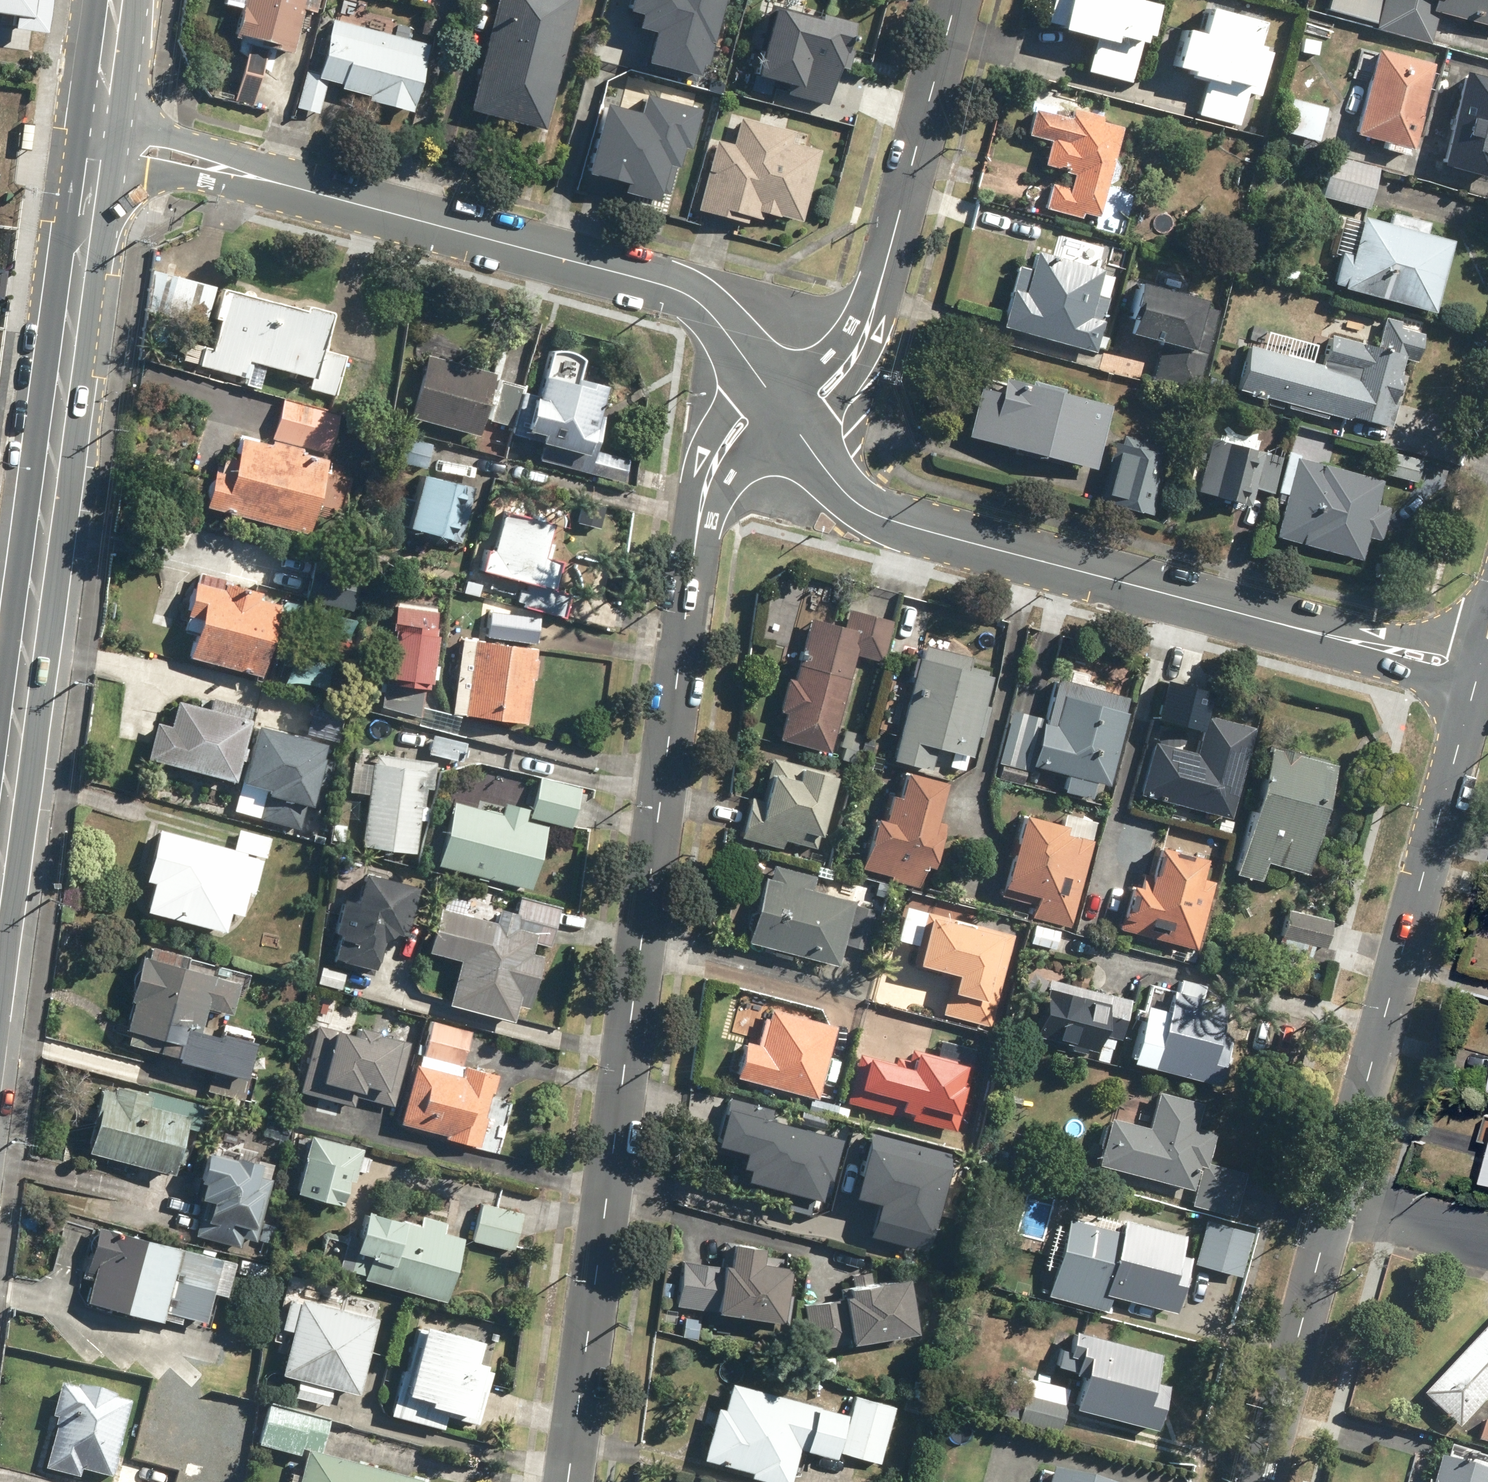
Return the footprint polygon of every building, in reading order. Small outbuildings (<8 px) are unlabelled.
[(33,52),(41,0),(0,0),(0,47),(33,52)] [(285,57),(298,12),(312,16),(316,0),(218,0),(216,7),(235,12),(227,40),(285,57)] [(459,114),(541,136),(578,0),(490,0),(459,114)] [(707,0),(611,0),(608,11),(626,16),(622,28),(637,32),(628,67),(685,83),(707,0)] [(1133,0),(1061,0),(1060,1),(1058,0),(1046,0),(1041,25),(1051,27),(1049,37),(1086,46),(1080,75),(1131,87),(1150,7),(1133,3),(1133,0)] [(1429,46),(1435,20),(1487,31),(1487,0),(1336,0),(1333,16),(1374,26),(1373,33),(1429,46)] [(396,7),(390,35),(323,19),(308,83),(362,96),(360,103),(407,115),(424,45),(416,43),(424,13),(396,7)] [(846,74),(855,27),(762,8),(747,83),(790,92),(789,101),(825,109),(832,71),(846,74)] [(1253,49),(1259,23),(1201,10),(1195,36),(1178,32),(1167,77),(1202,85),(1195,118),(1235,127),(1242,94),(1257,97),(1267,52),(1253,49)] [(1370,53),(1351,140),(1379,146),(1378,152),(1407,158),(1428,66),(1370,53)] [(1460,74),(1433,170),(1487,185),(1487,81),(1460,74)] [(663,199),(686,112),(633,98),(629,113),(593,104),(573,175),(663,199)] [(1316,145),(1325,108),(1288,98),(1279,135),(1316,145)] [(1042,212),(1096,224),(1105,183),(1112,185),(1116,165),(1110,164),(1118,129),(1098,124),(1100,117),(1073,111),(1071,120),(1030,110),(1024,138),(1044,143),(1039,166),(1039,167),(1061,172),(1060,174),(1069,176),(1067,187),(1049,183),(1042,212)] [(692,216),(722,224),(724,216),(758,224),(759,218),(797,228),(821,135),(786,126),(785,130),(740,119),(741,115),(731,112),(724,140),(712,137),(692,216)] [(1377,170),(1327,156),(1315,200),(1365,214),(1377,170)] [(1422,236),(1426,225),(1387,213),(1384,225),(1356,217),(1355,220),(1344,217),(1323,287),(1430,318),(1451,244),(1422,236)] [(996,332),(1094,357),(1096,350),(1101,351),(1121,276),(1031,253),(1026,271),(1013,268),(996,332)] [(217,286),(156,272),(147,312),(208,325),(217,286)] [(1110,372),(1198,395),(1203,378),(1221,308),(1128,284),(1117,325),(1123,326),(1110,372)] [(329,351),(339,314),(311,306),(309,311),(226,289),(218,319),(223,321),(216,350),(207,348),(202,366),(249,379),(247,385),(262,389),(268,367),(314,379),(311,389),(338,397),(349,356),(329,351)] [(1412,367),(1423,330),(1381,318),(1375,340),(1364,337),(1362,344),(1320,332),(1317,343),(1249,323),(1244,340),(1238,338),(1220,400),(1414,456),(1426,413),(1402,406),(1408,384),(1397,381),(1402,364),(1412,367)] [(414,391),(407,423),(476,440),(496,356),(422,337),(409,390),(414,391)] [(1214,399),(1218,382),(1205,379),(1201,396),(1214,399)] [(619,487),(625,461),(592,453),(602,414),(596,412),(601,391),(556,380),(555,385),(534,380),(530,397),(516,393),(505,439),(516,442),(517,437),(529,440),(527,448),(580,461),(576,476),(619,487)] [(976,389),(962,440),(1091,474),(1108,409),(1058,396),(1059,393),(1024,384),(1024,388),(1000,381),(996,394),(976,389)] [(333,415),(281,402),(271,442),(323,455),(333,415)] [(1192,499),(1247,512),(1252,492),(1270,496),(1281,452),(1260,447),(1263,434),(1224,424),(1220,437),(1208,434),(1192,499)] [(1169,450),(1117,436),(1097,505),(1150,520),(1169,450)] [(199,512),(299,536),(318,460),(231,439),(222,478),(208,474),(199,512)] [(404,442),(403,466),(428,467),(430,444),(404,442)] [(1418,462),(1386,452),(1379,474),(1411,484),(1418,462)] [(1271,542),(1356,565),(1363,540),(1378,544),(1387,510),(1370,506),(1377,482),(1293,460),(1271,542)] [(397,535),(417,540),(416,547),(429,551),(431,543),(458,549),(472,489),(412,475),(397,535)] [(482,552),(478,551),(472,577),(517,587),(512,609),(561,620),(566,598),(562,598),(564,590),(555,588),(561,560),(547,557),(555,524),(492,509),(482,552)] [(245,593),(247,587),(193,573),(180,625),(185,626),(176,661),(262,682),(280,607),(269,604),(270,599),(245,593)] [(432,666),(428,666),(430,599),(380,597),(378,688),(427,690),(428,683),(431,683),(432,666)] [(795,672),(783,669),(773,714),(777,715),(771,744),(826,756),(847,658),(882,666),(891,623),(846,613),(842,631),(806,624),(795,672)] [(539,619),(497,617),(496,642),(538,644),(539,619)] [(453,644),(450,718),(472,721),(472,724),(524,727),(526,684),(533,685),(535,648),(453,644)] [(888,764),(929,772),(930,766),(949,770),(951,760),(966,763),(971,740),(976,741),(989,676),(910,659),(888,764)] [(1055,797),(1088,805),(1091,791),(1102,794),(1123,701),(1048,684),(1040,721),(1005,713),(992,769),(1058,784),(1055,797)] [(1196,689),(1155,685),(1151,725),(1191,730),(1196,689)] [(163,730),(152,727),(142,763),(228,788),(249,715),(199,701),(197,709),(171,702),(163,730)] [(1192,755),(1141,745),(1130,801),(1227,820),(1246,726),(1200,717),(1192,755)] [(316,758),(318,750),(249,732),(228,810),(258,818),(262,801),(316,815),(331,762),(316,758)] [(871,735),(840,732),(838,757),(869,759),(871,735)] [(431,737),(427,758),(460,764),(464,744),(431,737)] [(430,763),(424,763),(425,746),(389,744),(388,754),(362,753),(362,760),(345,760),(344,796),(362,797),(361,829),(357,828),(356,851),(374,852),(374,855),(412,856),(413,823),(423,823),(424,792),(429,792),(430,763)] [(1232,878),(1255,884),(1259,866),(1303,878),(1310,851),(1315,853),(1335,777),(1329,776),(1332,765),(1267,747),(1232,878)] [(756,798),(747,796),(737,842),(811,859),(829,778),(764,763),(756,798)] [(875,823),(868,821),(853,871),(911,887),(917,868),(924,870),(937,826),(927,823),(938,785),(900,774),(893,798),(883,795),(875,823)] [(535,779),(524,820),(565,831),(577,790),(535,779)] [(482,815),(445,806),(429,869),(524,893),(540,830),(519,824),(521,813),(493,806),(492,810),(484,808),(482,815)] [(1058,827),(1015,816),(993,896),(1028,905),(1025,917),(1068,929),(1096,825),(1061,815),(1058,827)] [(153,830),(138,884),(144,886),(136,916),(217,938),(223,917),(234,920),(240,898),(245,899),(256,859),(265,862),(271,841),(235,831),(229,852),(153,830)] [(1201,876),(1207,848),(1156,836),(1153,848),(1150,848),(1145,873),(1136,871),(1134,879),(1125,877),(1112,938),(1193,955),(1210,878),(1201,876)] [(735,945),(831,971),(843,927),(868,934),(879,894),(858,888),(854,903),(811,891),(815,876),(768,863),(763,882),(753,879),(735,945)] [(312,988),(342,995),(347,973),(369,978),(376,948),(383,949),(385,940),(398,943),(411,887),(332,868),(328,887),(349,892),(346,903),(337,901),(324,957),(319,956),(312,988)] [(442,1010),(506,1027),(510,1010),(523,1013),(537,957),(527,955),(529,946),(546,950),(557,906),(513,894),(509,911),(468,900),(467,904),(437,897),(422,956),(454,964),(442,1010)] [(913,907),(889,902),(882,934),(906,939),(913,907)] [(980,924),(981,920),(925,907),(911,970),(947,978),(941,1004),(971,1011),(968,1023),(991,1029),(1008,954),(1001,952),(1006,931),(980,924)] [(1330,921),(1280,911),(1275,930),(1325,941),(1330,921)] [(1057,934),(1022,926),(1018,946),(1052,953),(1057,934)] [(131,958),(116,1035),(122,1036),(119,1054),(167,1063),(165,1069),(237,1083),(245,1044),(195,1035),(199,1015),(228,1021),(233,995),(245,997),(247,985),(222,980),(220,987),(205,984),(207,976),(182,971),(185,955),(145,947),(142,960),(131,958)] [(1097,1038),(1091,1061),(1106,1065),(1112,1042),(1116,1043),(1125,1005),(1131,1006),(1137,981),(1146,983),(1150,967),(1103,955),(1099,969),(1088,966),(1082,990),(1067,987),(1070,976),(1035,967),(1015,1042),(1032,1046),(1036,1029),(1049,1033),(1047,1043),(1064,1048),(1068,1031),(1097,1038)] [(1160,1015),(1140,1010),(1127,1068),(1216,1089),(1237,997),(1174,982),(1171,995),(1165,993),(1160,1015)] [(358,1023),(360,1015),(323,1007),(321,1016),(308,1014),(291,1097),(313,1101),(315,1090),(355,1098),(356,1093),(375,1097),(373,1105),(391,1109),(403,1044),(384,1040),(386,1029),(358,1023)] [(729,1084),(812,1106),(820,1075),(839,1080),(848,1045),(830,1040),(833,1029),(761,1009),(751,1045),(741,1042),(729,1084)] [(966,1062),(969,1049),(944,1042),(940,1058),(926,1054),(930,1038),(864,1020),(840,1107),(953,1138),(973,1064),(966,1062)] [(428,1022),(427,1025),(420,1023),(391,1125),(498,1157),(518,1088),(503,1084),(506,1076),(480,1068),(485,1051),(466,1046),(469,1034),(428,1022)] [(81,1160),(167,1178),(169,1167),(178,1169),(183,1147),(175,1145),(178,1133),(191,1136),(197,1109),(96,1088),(81,1160)] [(1089,1169),(1189,1193),(1185,1206),(1233,1218),(1244,1174),(1203,1164),(1211,1130),(1205,1128),(1210,1108),(1150,1094),(1141,1131),(1101,1121),(1089,1169)] [(723,1097),(708,1153),(731,1159),(727,1173),(735,1175),(732,1187),(812,1208),(829,1143),(764,1126),(768,1110),(723,1097)] [(944,1155),(863,1134),(842,1219),(922,1240),(944,1155)] [(213,1158),(196,1155),(186,1204),(190,1205),(186,1225),(193,1226),(191,1234),(255,1247),(255,1243),(273,1247),(277,1225),(259,1221),(271,1162),(238,1156),(241,1140),(217,1135),(213,1158)] [(289,1198),(334,1212),(342,1184),(351,1187),(361,1155),(307,1139),(289,1198)] [(522,1215),(477,1204),(467,1241),(512,1253),(522,1215)] [(1036,1298),(1105,1316),(1109,1302),(1171,1318),(1191,1240),(1059,1206),(1036,1298)] [(440,1235),(442,1227),(416,1220),(415,1224),(404,1221),(403,1225),(354,1211),(347,1235),(339,1233),(327,1275),(441,1306),(459,1240),(440,1235)] [(1250,1234),(1199,1223),(1189,1271),(1240,1281),(1250,1234)] [(85,1281),(80,1304),(84,1305),(82,1313),(156,1330),(158,1324),(176,1328),(178,1324),(200,1329),(207,1297),(219,1300),(227,1264),(90,1233),(80,1280),(85,1281)] [(706,1314),(706,1320),(788,1328),(790,1299),(778,1298),(782,1260),(756,1258),(757,1249),(723,1246),(721,1268),(673,1263),(672,1282),(660,1281),(658,1296),(672,1298),(671,1311),(706,1314)] [(870,1272),(839,1277),(842,1295),(797,1302),(806,1353),(841,1348),(841,1353),(912,1342),(903,1279),(872,1283),(870,1272)] [(287,1400),(328,1409),(331,1396),(356,1401),(375,1316),(344,1309),(343,1313),(280,1299),(273,1332),(282,1334),(272,1379),(291,1383),(287,1400)] [(1453,1429),(1487,1391),(1487,1321),(1418,1396),(1453,1429)] [(385,1418),(442,1433),(445,1421),(472,1429),(487,1373),(482,1372),(484,1365),(472,1361),(476,1344),(410,1326),(385,1418)] [(1075,1375),(1068,1405),(1075,1407),(1070,1431),(1147,1448),(1162,1384),(1147,1381),(1153,1354),(1062,1334),(1054,1371),(1075,1375)] [(1009,1392),(1005,1391),(998,1417),(1008,1420),(1006,1426),(1055,1439),(1068,1391),(1014,1376),(1009,1392)] [(71,1481),(72,1477),(90,1481),(105,1481),(113,1450),(116,1451),(127,1408),(114,1405),(116,1397),(83,1389),(83,1391),(58,1385),(48,1424),(52,1425),(40,1474),(71,1481)] [(741,1480),(751,1481),(786,1481),(793,1449),(827,1457),(837,1412),(721,1386),(716,1411),(706,1409),(695,1461),(743,1471),(741,1480)] [(894,1406),(853,1395),(837,1455),(878,1466),(894,1406)] [(298,1464),(296,1474),(287,1472),(285,1481),(395,1481),(316,1464),(323,1428),(260,1415),(252,1454),(298,1464)] [(1487,1445),(1487,1424),(1478,1421),(1473,1441),(1487,1445)] [(1430,1459),(1424,1481),(1487,1481),(1487,1475),(1430,1459)] [(1045,1472),(1042,1481),(1086,1481),(1045,1472)]
